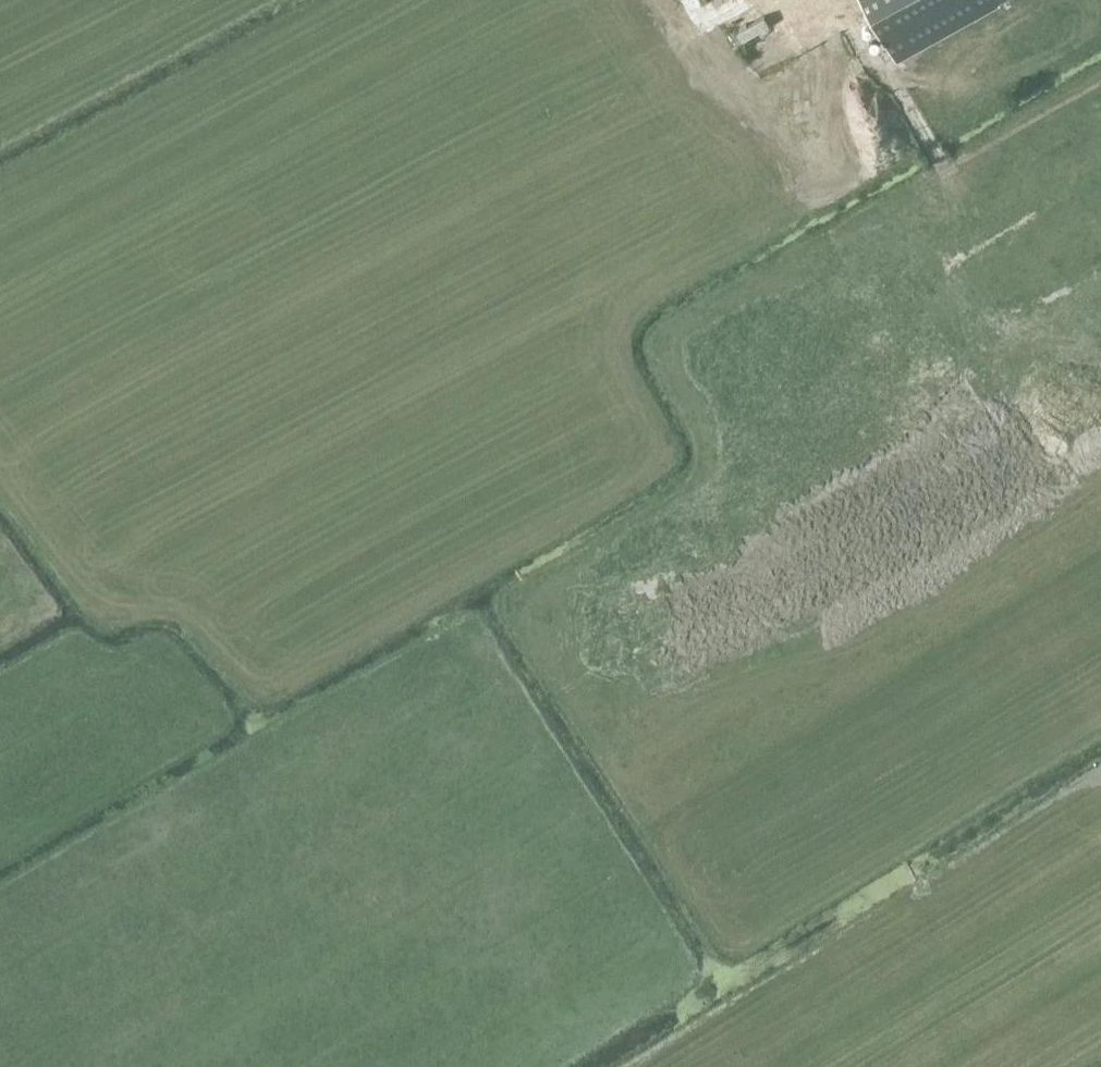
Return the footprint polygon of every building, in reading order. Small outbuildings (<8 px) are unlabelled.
[(895,59),(896,61),(999,3),(998,1),(1000,0),(861,0),(895,59)]
